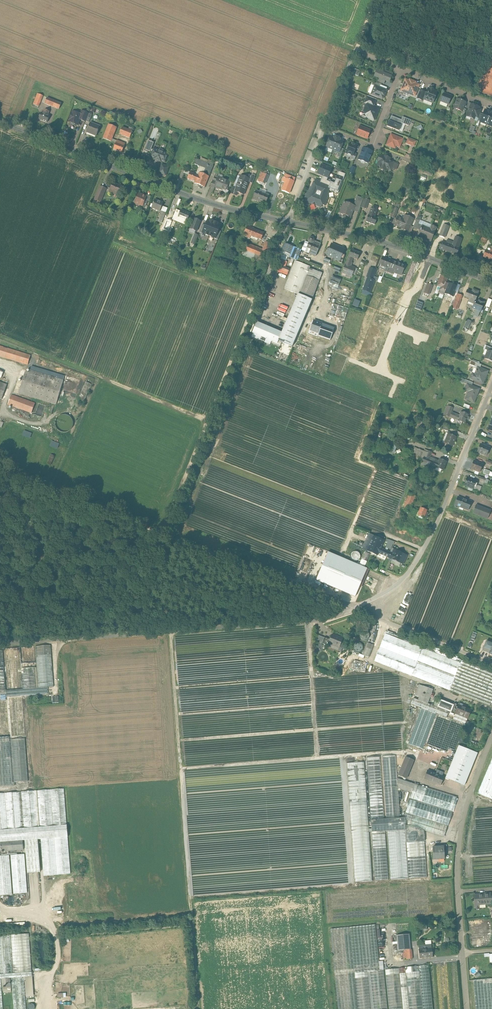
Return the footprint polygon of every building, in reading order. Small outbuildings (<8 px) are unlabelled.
[(390,73),(385,71),(384,74),(379,72),(376,77),(380,78),(379,81),(384,83),(385,81),(389,82),(391,77),(389,75),(390,73)] [(415,83),(405,80),(401,91),(406,93),(407,90),(412,92),(415,83)] [(379,88),(375,86),(371,94),(383,99),(386,90),(379,88)] [(428,88),(424,99),(433,103),(437,92),(433,90),(434,89),(431,88),(430,89),(428,88)] [(425,93),(419,90),(416,98),(422,101),(425,93)] [(452,97),(443,93),(440,101),(448,104),(452,97)] [(42,98),(37,96),(33,105),(39,107),(41,101),(42,98)] [(55,101),(47,98),(45,104),(53,107),(55,101)] [(465,102),(457,99),(454,108),(454,109),(455,110),(456,111),(458,110),(462,112),(463,108),(465,102)] [(373,106),(367,103),(367,104),(362,116),(374,120),(379,108),(373,106)] [(479,107),(471,104),(466,116),(466,118),(470,120),(471,117),(475,118),(475,117),(479,108),(479,107)] [(45,110),(43,114),(41,113),(39,119),(47,123),(49,116),(48,116),(49,112),(45,110)] [(488,112),(485,110),(483,115),(480,122),(486,124),(491,112),(488,111),(488,112)] [(80,114),(73,111),(69,122),(71,123),(72,125),(73,126),(75,125),(75,124),(78,125),(80,120),(85,122),(86,121),(89,113),(81,111),(80,114)] [(401,120),(391,116),(389,122),(389,121),(387,126),(399,131),(401,126),(400,126),(401,123),(402,120),(401,120)] [(411,120),(402,117),(401,120),(402,120),(401,123),(408,126),(411,120)] [(99,126),(90,123),(86,132),(95,136),(99,126)] [(116,127),(108,124),(102,138),(110,141),(116,127)] [(370,130),(360,126),(357,135),(367,139),(370,130)] [(132,132),(122,128),(119,134),(129,138),(132,132)] [(403,139),(391,134),(386,145),(391,147),(392,144),(400,147),(403,139)] [(335,138),(330,136),(328,143),(326,147),(333,149),(337,138),(336,137),(335,138)] [(339,138),(337,138),(333,149),(339,152),(341,148),(343,142),(338,140),(339,138)] [(415,146),(416,141),(407,138),(406,144),(415,146)] [(144,149),(150,151),(154,142),(148,140),(144,149)] [(124,145),(116,141),(113,149),(121,153),(124,145)] [(357,145),(350,143),(346,153),(347,154),(348,155),(350,156),(352,155),(353,156),(354,153),(357,145)] [(168,154),(154,148),(152,153),(153,154),(152,157),(154,158),(154,159),(161,162),(161,161),(163,162),(165,158),(166,158),(168,154)] [(372,151),(363,148),(358,159),(360,160),(361,162),(364,163),(366,162),(368,163),(372,151)] [(390,158),(385,156),(384,158),(380,156),(378,161),(379,161),(377,166),(380,167),(380,169),(385,170),(386,169),(389,160),(390,158)] [(394,162),(389,160),(386,169),(391,171),(394,162)] [(213,166),(204,162),(202,167),(206,169),(211,171),(211,170),(213,166)] [(168,167),(162,165),(159,173),(165,175),(168,167)] [(321,165),(319,169),(330,173),(332,169),(321,165)] [(203,174),(200,173),(198,176),(196,182),(195,183),(204,187),(208,177),(209,177),(211,170),(211,171),(206,169),(203,174)] [(319,169),(318,174),(323,176),(328,178),(330,173),(319,169)] [(269,173),(264,171),(262,175),(260,175),(257,181),(264,184),(269,173)] [(320,181),(315,179),(314,182),(313,182),(311,187),(310,187),(308,193),(307,192),(305,198),(308,199),(306,202),(321,207),(322,205),(325,206),(327,200),(326,200),(328,194),(327,194),(329,190),(338,193),(346,174),(339,171),(334,183),(327,180),(328,178),(323,176),(320,181)] [(198,176),(190,172),(187,179),(196,182),(198,176)] [(250,179),(241,175),(237,183),(246,187),(247,184),(248,184),(249,182),(250,179)] [(229,181),(218,177),(216,182),(214,187),(215,187),(220,189),(220,188),(226,190),(229,181)] [(294,181),(283,177),(281,182),(284,183),(281,191),(289,194),(294,181)] [(121,186),(113,183),(110,190),(119,193),(121,186)] [(246,187),(237,183),(235,188),(234,191),(235,191),(244,195),(248,184),(247,184),(246,187)] [(100,187),(95,199),(100,201),(105,189),(100,187)] [(268,196),(256,191),(253,199),(257,200),(258,198),(266,202),(268,196)] [(146,197),(139,194),(135,203),(142,206),(143,206),(145,200),(146,197)] [(363,199),(357,196),(354,203),(361,206),(363,199)] [(369,199),(364,197),(363,199),(361,206),(360,207),(365,208),(366,205),(369,199)] [(163,203),(154,199),(151,207),(160,211),(163,203)] [(353,206),(344,202),(339,213),(350,217),(354,206),(353,206)] [(361,206),(354,203),(353,206),(354,206),(350,217),(356,220),(360,207),(361,206)] [(371,208),(368,215),(366,221),(372,223),(374,217),(374,215),(375,215),(377,210),(371,208)] [(189,214),(181,210),(177,219),(183,222),(184,219),(186,220),(189,214)] [(175,220),(168,216),(164,226),(172,229),(175,220)] [(413,219),(405,216),(402,221),(397,219),(396,221),(395,221),(395,222),(394,225),(400,227),(408,231),(413,219)] [(200,221),(194,219),(190,229),(196,231),(200,221)] [(210,221),(207,220),(205,225),(202,233),(203,233),(205,234),(205,235),(209,236),(214,222),(210,221)] [(218,223),(214,222),(209,236),(212,237),(214,238),(215,238),(218,230),(220,225),(217,224),(218,223)] [(429,228),(419,224),(416,229),(420,231),(421,229),(418,236),(423,238),(430,241),(436,228),(430,226),(429,228)] [(254,228),(247,226),(244,235),(256,240),(257,238),(261,239),(263,234),(253,229),(254,228)] [(289,234),(286,243),(292,246),(296,237),(289,234)] [(487,236),(483,234),(479,242),(484,244),(487,236)] [(308,241),(309,242),(309,243),(305,241),(302,250),(305,251),(305,252),(316,256),(321,244),(314,241),(314,240),(314,239),(313,238),(312,237),(311,237),(310,237),(309,238),(308,239),(308,240),(308,241)] [(455,237),(452,246),(458,248),(461,239),(455,237)] [(266,242),(262,250),(257,247),(256,248),(254,254),(266,259),(271,244),(266,242)] [(447,244),(442,242),(440,249),(448,251),(450,245),(447,244)] [(294,247),(285,243),(281,254),(297,260),(297,259),(301,250),(294,247)] [(338,247),(331,244),(329,249),(327,255),(333,258),(338,247)] [(256,248),(247,245),(245,250),(254,254),(256,248)] [(450,245),(448,251),(457,255),(459,248),(458,248),(452,246),(450,245)] [(344,249),(338,247),(333,258),(340,260),(342,255),(344,249)] [(254,254),(245,250),(243,254),(243,255),(258,261),(259,260),(264,262),(266,259),(254,254)] [(360,253),(351,250),(347,260),(351,262),(353,258),(357,260),(360,253)] [(486,251),(484,257),(491,260),(491,251),(491,250),(490,252),(486,251)] [(388,260),(382,258),(378,268),(382,269),(383,268),(385,267),(386,267),(388,260)] [(397,263),(388,260),(386,267),(385,269),(393,272),(397,263)] [(295,261),(284,289),(298,294),(299,295),(306,276),(309,268),(310,267),(295,261)] [(405,265),(397,262),(397,263),(393,272),(394,273),(402,275),(405,265)] [(350,268),(345,265),(342,272),(351,276),(354,269),(350,268)] [(322,273),(309,268),(306,276),(319,281),(322,273)] [(448,277),(441,274),(437,286),(438,286),(437,289),(440,290),(439,293),(444,295),(445,292),(448,284),(446,283),(448,277)] [(319,281),(306,276),(299,295),(312,300),(319,281)] [(341,279),(332,276),(328,284),(337,288),(341,279)] [(372,279),(368,278),(366,283),(363,290),(370,293),(375,280),(372,279)] [(449,282),(448,284),(445,292),(445,293),(453,296),(457,285),(449,282)] [(432,286),(427,284),(422,296),(428,298),(432,286)] [(479,291),(474,289),(473,292),(467,290),(464,297),(469,299),(468,301),(468,302),(473,304),(475,301),(478,294),(477,294),(479,291)] [(282,333),(278,341),(281,342),(292,347),(312,300),(299,295),(298,294),(282,333)] [(352,305),(358,307),(360,301),(355,299),(352,305)] [(484,302),(479,300),(478,302),(475,301),(473,304),(474,304),(472,308),(480,311),(484,302)] [(423,303),(417,301),(415,308),(420,310),(423,303)] [(345,319),(348,307),(332,304),(330,315),(345,319)] [(270,328),(257,322),(253,333),(261,337),(260,340),(265,341),(266,339),(270,328)] [(282,333),(270,328),(266,339),(280,345),(281,342),(278,341),(282,333)] [(307,356),(311,344),(298,340),(294,352),(307,356)] [(0,346),(0,356),(28,364),(30,356),(0,346)] [(482,365),(471,361),(470,365),(478,368),(480,369),(482,365)] [(64,376),(32,366),(30,374),(26,372),(20,393),(56,404),(64,376)] [(480,369),(478,368),(475,375),(472,374),(470,379),(482,384),(487,372),(480,369)] [(79,400),(85,402),(91,383),(85,381),(79,400)] [(471,386),(467,385),(467,386),(465,390),(469,391),(465,400),(474,403),(479,390),(471,386)] [(35,404),(11,396),(8,404),(32,413),(35,404)] [(467,417),(460,414),(459,417),(452,413),(450,417),(458,421),(457,423),(461,425),(462,422),(464,423),(467,417)] [(73,427),(73,424),(73,421),(71,418),(68,416),(64,415),(61,416),(58,418),(56,421),(56,424),(56,427),(58,430),(61,432),(64,433),(68,432),(71,430),(73,427)] [(456,438),(449,435),(445,444),(452,447),(456,438)] [(400,440),(395,437),(390,447),(396,450),(400,440)] [(489,449),(480,445),(477,452),(486,456),(489,449)] [(432,452),(427,450),(421,465),(426,467),(429,460),(429,459),(432,452)] [(446,462),(439,460),(439,462),(437,461),(436,463),(429,460),(427,464),(436,468),(435,470),(440,473),(441,470),(442,471),(446,462)] [(482,465),(473,462),(470,470),(479,473),(482,465)] [(475,482),(467,479),(464,487),(472,490),(475,482)] [(415,496),(409,493),(402,510),(418,517),(419,512),(410,508),(415,496)] [(471,502),(467,500),(466,501),(458,498),(455,506),(467,511),(471,502)] [(484,508),(476,505),(473,513),(481,516),(484,508)] [(427,510),(421,508),(419,512),(418,517),(417,518),(420,520),(421,518),(424,519),(424,518),(426,519),(428,514),(426,513),(427,510)] [(491,511),(484,508),(481,516),(488,518),(491,511)] [(378,538),(369,534),(362,548),(377,555),(378,553),(381,548),(384,541),(378,538)] [(361,541),(353,537),(352,540),(355,541),(353,544),(359,547),(360,544),(359,543),(361,541)] [(392,554),(381,548),(378,553),(393,559),(395,555),(392,554)] [(403,554),(396,551),(396,553),(393,552),(392,554),(395,555),(393,559),(403,564),(405,559),(401,557),(403,554)] [(316,580),(355,596),(367,569),(328,552),(316,580)] [(375,643),(379,624),(374,623),(370,643),(375,643)] [(460,663),(385,634),(374,661),(449,690),(460,663)] [(342,639),(332,635),(330,640),(328,643),(329,643),(328,646),(327,646),(338,650),(341,651),(342,648),(339,647),(342,639)] [(374,645),(367,643),(363,655),(370,657),(374,645)] [(491,646),(485,643),(482,650),(489,653),(491,646)] [(51,645),(35,646),(38,688),(47,687),(53,687),(51,645)] [(33,646),(20,647),(23,688),(23,689),(36,688),(33,646)] [(18,648),(4,649),(8,690),(21,689),(18,648)] [(433,689),(420,684),(416,695),(420,697),(419,700),(428,704),(433,689)] [(6,694),(6,697),(22,696),(47,694),(47,687),(38,688),(36,688),(23,689),(23,688),(21,689),(8,690),(6,690),(0,691),(0,695),(6,694)] [(0,695),(0,737),(9,737),(6,697),(6,694),(0,695)] [(6,697),(9,737),(0,737),(0,787),(15,786),(14,782),(28,781),(22,696),(6,697)] [(419,700),(414,698),(411,704),(447,717),(449,711),(428,704),(419,700)] [(452,705),(440,700),(438,707),(449,711),(450,712),(449,714),(454,716),(455,713),(458,707),(456,706),(457,704),(453,703),(452,705)] [(463,707),(459,705),(458,707),(455,713),(467,718),(471,710),(463,707)] [(467,718),(455,713),(454,716),(453,719),(465,724),(467,718)] [(477,753),(459,745),(447,775),(445,778),(448,779),(449,779),(464,786),(477,753)] [(365,762),(347,764),(355,882),(373,881),(370,832),(372,832),(375,881),(388,880),(385,831),(387,831),(391,880),(409,879),(406,824),(424,830),(444,837),(448,826),(405,813),(405,818),(401,818),(398,788),(398,779),(396,756),(383,757),(387,820),(385,820),(380,757),(366,758),(371,829),(369,829),(365,762)] [(414,760),(406,757),(404,762),(412,765),(414,760)] [(478,793),(491,799),(491,758),(478,793)] [(412,765),(404,762),(399,776),(406,779),(412,765)] [(436,774),(428,771),(424,779),(440,785),(444,777),(440,776),(441,772),(438,771),(436,774)] [(457,798),(414,784),(398,779),(398,788),(412,793),(405,813),(448,826),(457,798)] [(37,791),(40,828),(38,828),(35,791),(0,793),(0,842),(23,840),(25,840),(38,839),(41,839),(68,837),(64,789),(37,791)] [(424,830),(406,824),(409,879),(428,877),(424,830)] [(68,837),(41,839),(43,876),(70,874),(68,837)] [(38,839),(25,840),(28,871),(41,870),(38,839)] [(0,842),(0,851),(1,851),(1,852),(3,852),(3,851),(23,849),(23,840),(0,842)] [(444,847),(433,847),(433,860),(445,859),(444,851),(444,847)] [(0,856),(0,895),(12,894),(9,855),(0,856)] [(24,855),(11,856),(14,894),(27,892),(24,855)] [(485,895),(482,895),(483,904),(491,904),(490,893),(485,893),(485,895)] [(482,895),(474,895),(474,905),(475,908),(475,907),(475,908),(480,908),(479,905),(483,904),(482,895)] [(375,925),(349,927),(354,973),(367,972),(370,971),(379,970),(375,925)] [(330,929),(338,1008),(358,1008),(354,973),(349,927),(330,929)] [(0,979),(1,979),(10,978),(11,978),(14,1008),(26,1008),(24,977),(25,977),(32,976),(28,934),(0,936),(0,960),(1,974),(0,974),(0,970),(0,1008),(3,1008),(0,979)] [(409,934),(397,935),(398,951),(403,950),(410,950),(409,934)] [(431,940),(425,941),(425,946),(419,947),(419,950),(420,958),(432,957),(432,949),(431,940)] [(410,950),(403,950),(404,958),(406,958),(406,959),(412,959),(411,950),(410,950)] [(419,966),(423,1008),(433,1008),(429,965),(419,966)] [(406,968),(406,973),(399,974),(403,1008),(423,1008),(419,966),(406,968)] [(385,970),(390,1008),(403,1008),(399,974),(399,969),(385,970)] [(370,971),(374,1008),(388,1008),(383,970),(379,970),(370,971)] [(354,973),(358,1008),(371,1008),(367,972),(354,973)] [(32,976),(25,977),(26,997),(34,996),(32,976)] [(10,978),(1,979),(2,994),(11,993),(10,978)] [(473,980),(476,1008),(491,1008),(491,979),(473,980)] [(2,994),(3,1008),(12,1008),(11,993),(2,994)]
